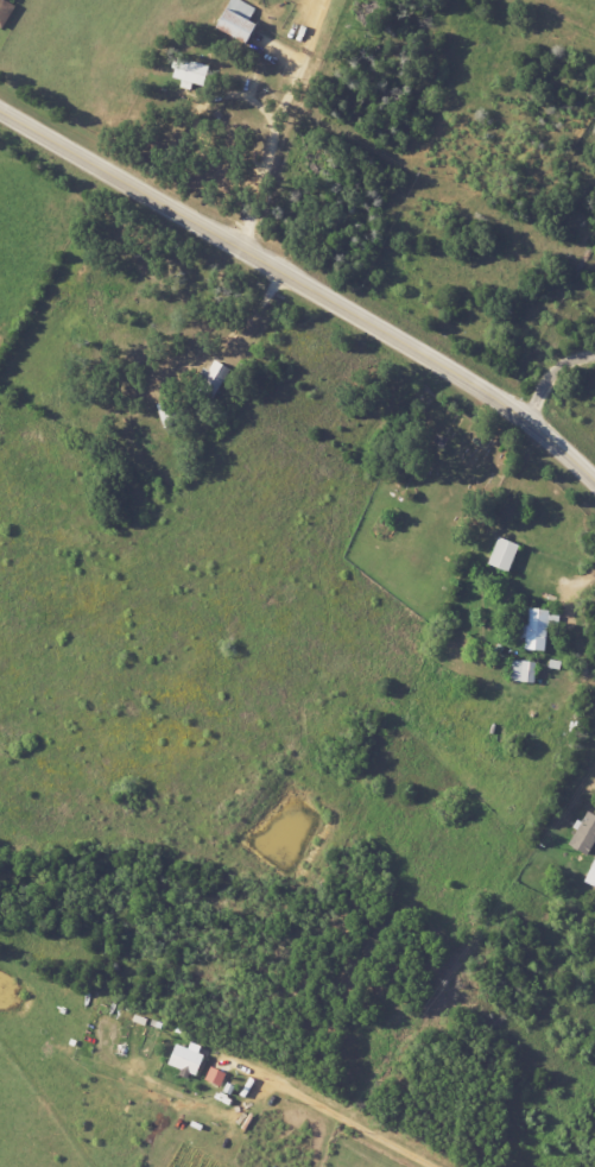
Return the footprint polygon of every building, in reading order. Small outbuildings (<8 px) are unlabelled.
[(3,30),(17,6),(7,0),(0,0),(0,29),(3,30)] [(238,0),(229,0),(214,28),(248,46),(260,25),(250,19),(255,9),(238,0)] [(207,85),(210,64),(178,59),(175,80),(207,85)] [(522,546),(499,538),(489,565),(512,574),(522,546)] [(547,652),(552,611),(530,608),(525,649),(547,652)] [(513,682),(537,683),(538,662),(513,661),(513,682)] [(589,812),(584,823),(581,821),(569,846),(592,856),(594,848),(594,815),(589,812)] [(587,883),(594,887),(594,864),(587,883)] [(198,1076),(207,1052),(190,1046),(189,1049),(177,1045),(169,1065),(198,1076)] [(205,1080),(221,1086),(227,1073),(211,1066),(205,1080)]
